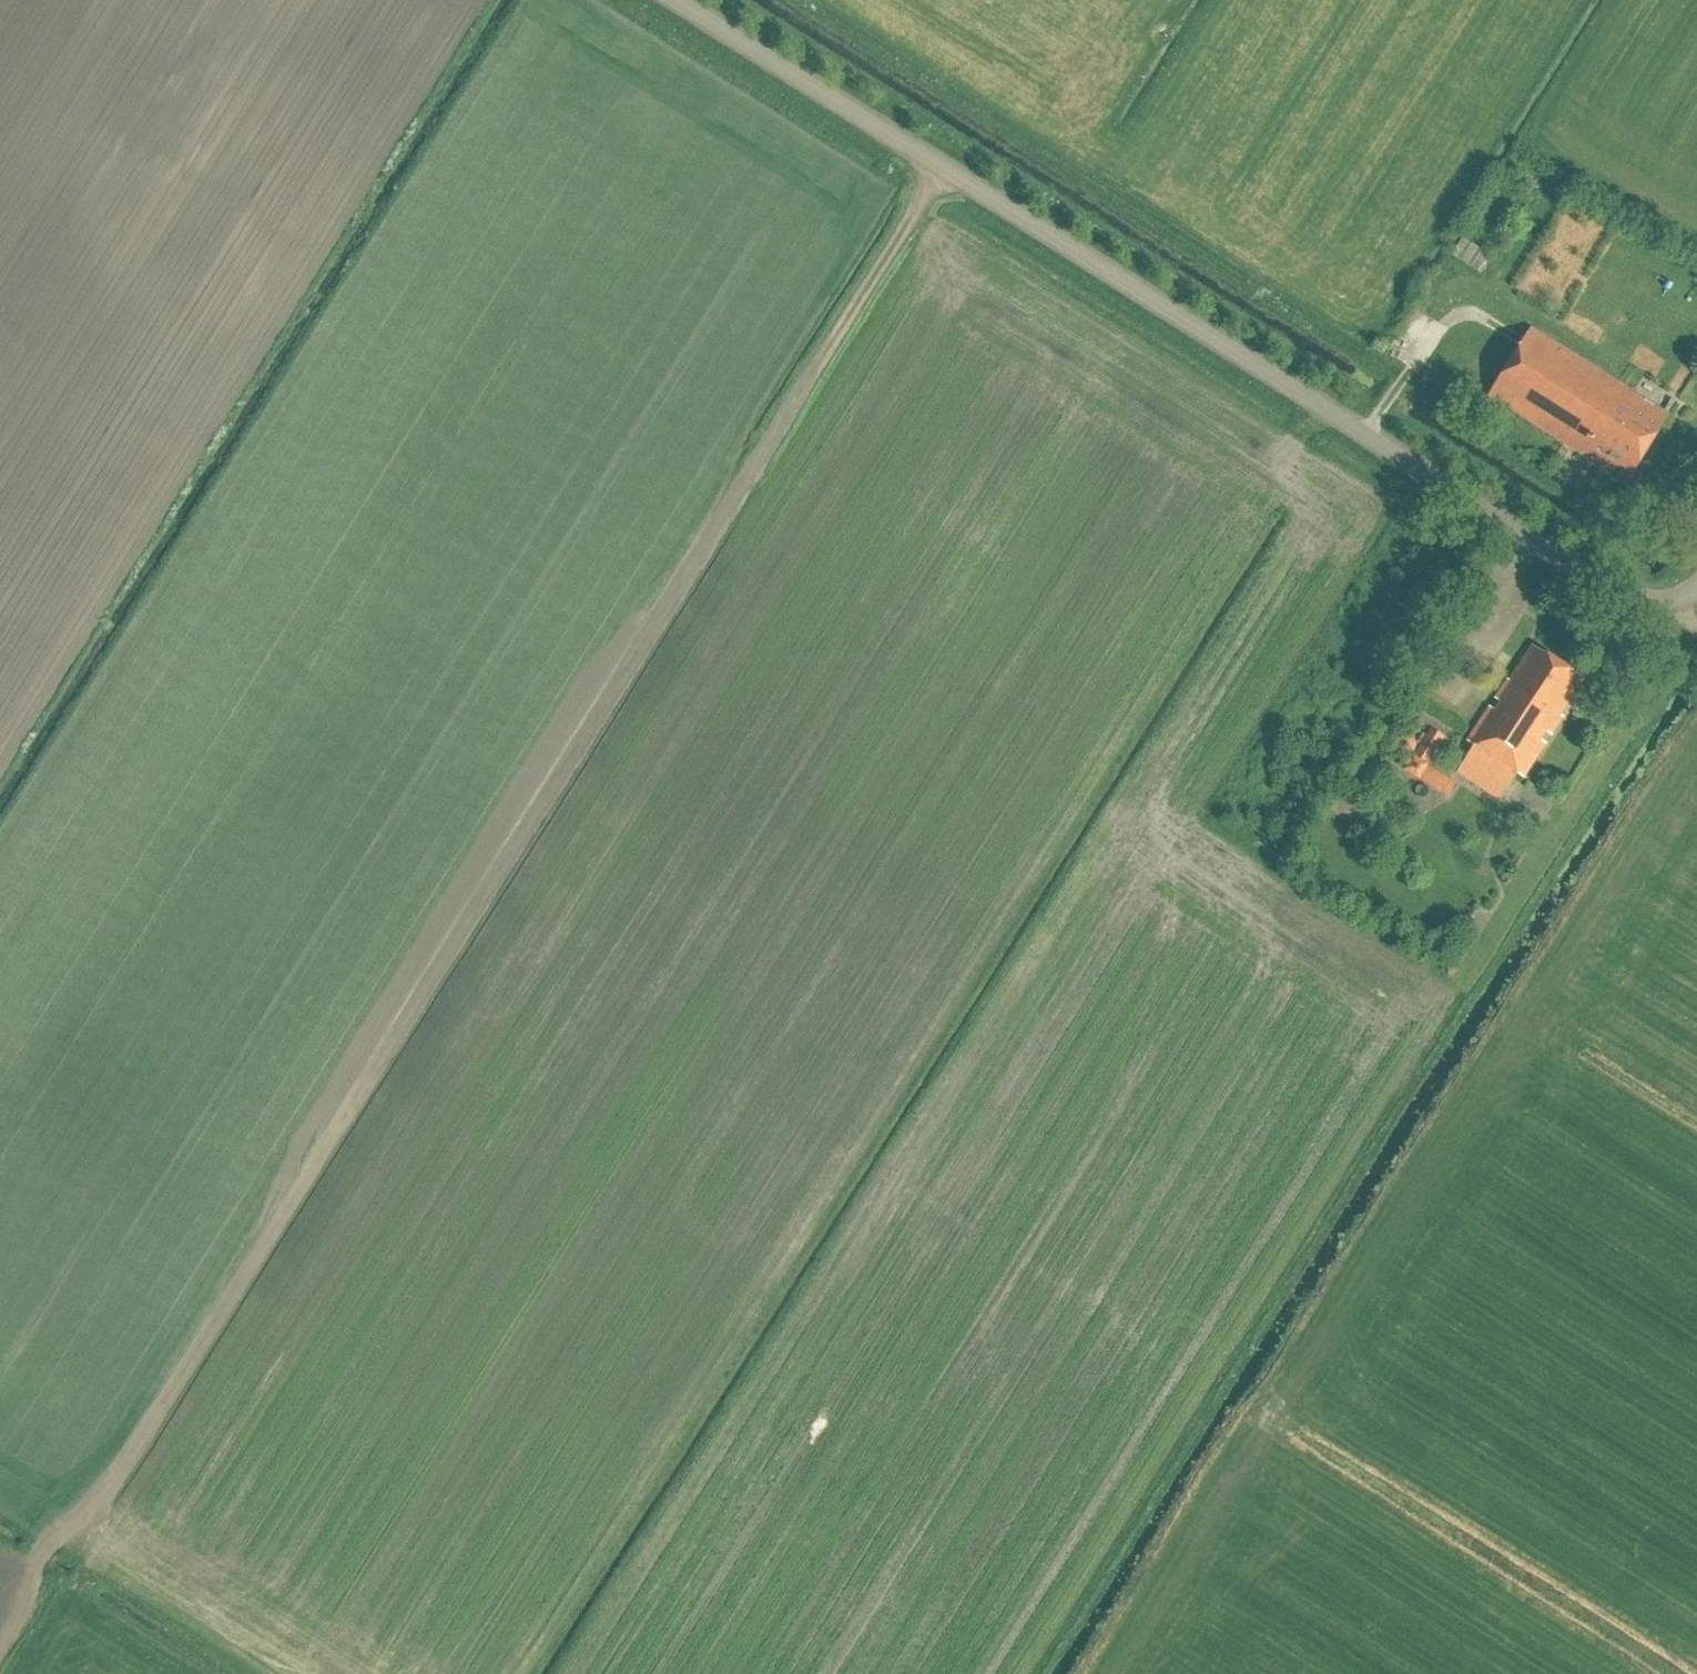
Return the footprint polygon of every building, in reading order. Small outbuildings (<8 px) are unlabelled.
[(1479,272),(1489,256),(1463,240),(1453,256),(1479,272)] [(1633,475),(1671,416),(1532,328),(1489,396),(1586,457),(1588,453),(1615,470),(1618,466),(1633,475)] [(1467,740),(1521,775),(1525,778),(1546,745),(1543,742),(1583,679),(1533,647),(1493,709),(1489,706),(1467,740)] [(1449,799),(1460,783),(1414,754),(1404,770),(1449,799)]
